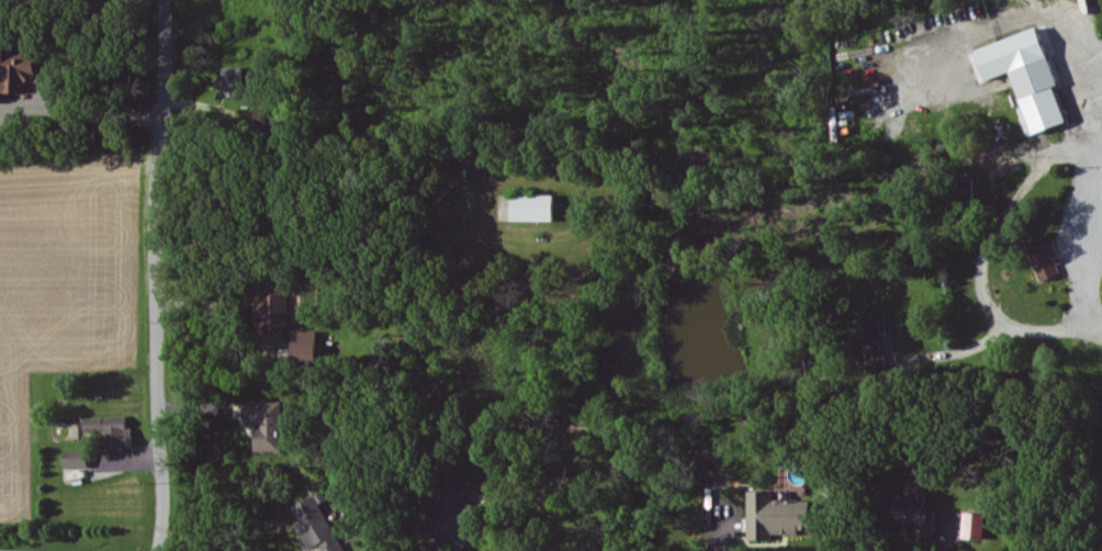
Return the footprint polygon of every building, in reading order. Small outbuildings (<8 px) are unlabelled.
[(986,49),(995,82),(1022,74),(1040,136),(1076,125),(1065,89),(1067,88),(1049,30),(986,49)] [(19,59),(19,45),(4,45),(4,82),(0,82),(0,104),(6,104),(6,96),(36,96),(35,59),(19,59)] [(249,69),(229,69),(228,98),(249,99),(249,69)] [(519,223),(562,224),(562,197),(519,197),(519,223)] [(1066,277),(1054,245),(1035,252),(1047,284),(1066,277)] [(270,303),(271,333),(297,332),(295,287),(263,288),(263,303),(270,303)] [(324,333),(300,334),(300,363),(325,363),(324,333)] [(251,404),(251,425),(263,424),(263,454),(289,454),(288,403),(251,404)] [(140,449),(139,431),(134,431),(133,418),(91,420),(92,440),(113,439),(114,451),(140,449)] [(95,469),(94,451),(70,452),(71,470),(95,469)] [(939,487),(922,487),(922,496),(901,495),(900,525),(922,526),(922,539),(938,539),(939,487)] [(756,543),(780,543),(780,536),(807,536),(807,532),(821,532),(821,503),(780,503),(780,493),(756,493),(756,543)] [(325,548),(326,550),(347,550),(331,510),(335,508),(330,496),(300,508),(307,526),(304,527),(314,550),(317,550),(325,548)] [(992,541),(993,516),(971,516),(970,541),(992,541)]
